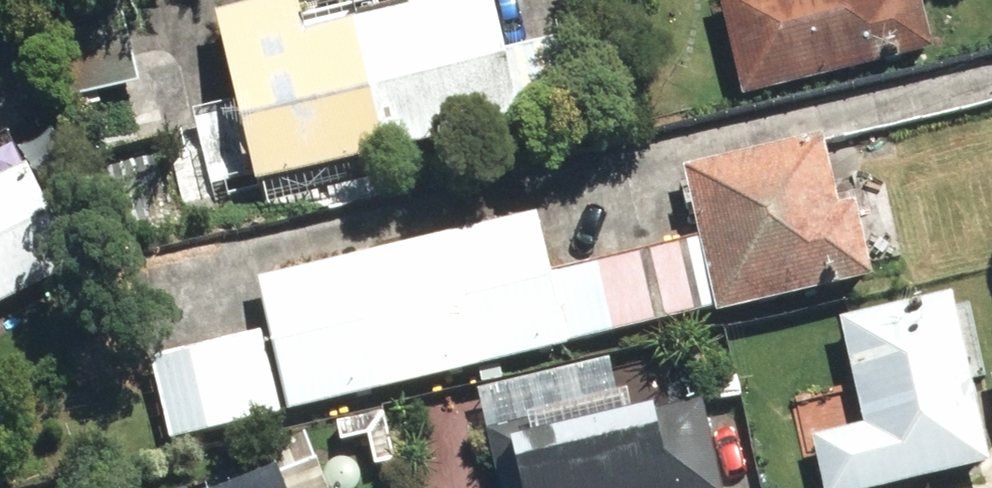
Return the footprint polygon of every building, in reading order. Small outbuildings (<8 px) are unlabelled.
[(220,6),(254,179),(521,127),(496,0),(404,0),(407,14),(328,29),(322,0),(249,0),(220,6)] [(743,90),(930,46),(920,0),(722,0),(743,90)] [(172,433),(715,321),(866,289),(836,143),(688,174),(701,238),(545,270),(533,215),(261,271),(274,333),(156,357),(172,433)] [(0,180),(0,300),(89,258),(42,160),(0,180)] [(815,434),(828,487),(861,487),(984,459),(991,457),(952,291),(840,317),(865,422),(815,434)] [(698,389),(481,439),(493,487),(721,487),(698,389)] [(210,487),(329,487),(316,458),(279,474),(274,462),(210,487)]
